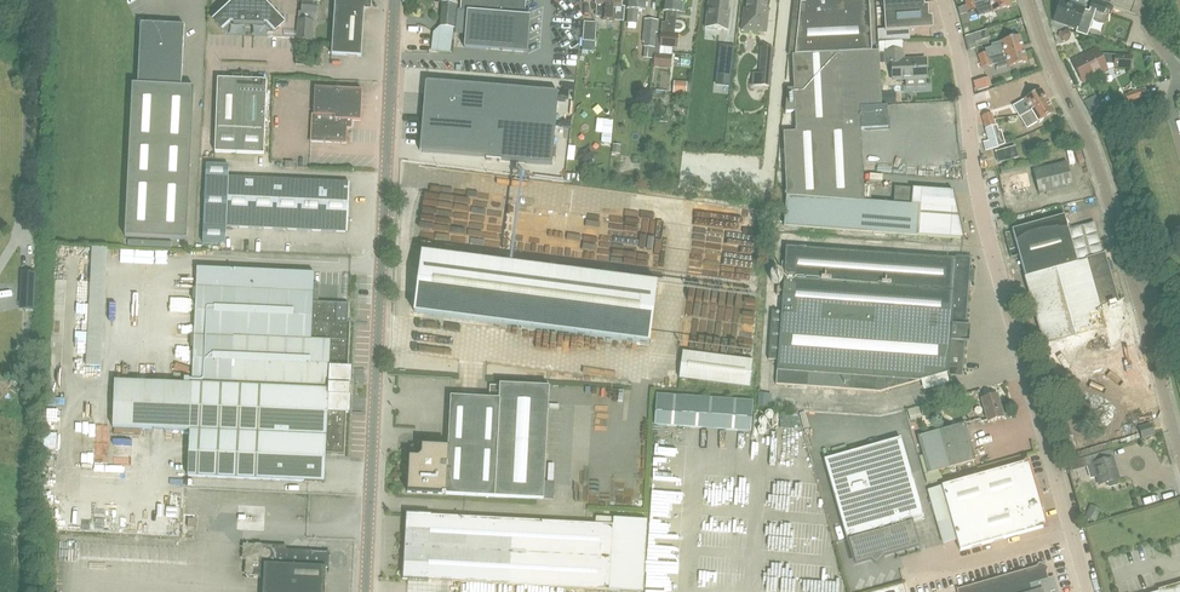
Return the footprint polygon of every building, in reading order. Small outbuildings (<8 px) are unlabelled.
[(240,0),(235,0),(214,19),(224,30),(230,24),(267,25),(273,32),(284,22),(264,0),(260,0),(259,1),(258,0),(257,0),(241,0),(240,0)] [(302,12),(299,12),(298,39),(312,40),(313,21),(316,21),(317,2),(314,2),(314,0),(303,0),(302,12)] [(332,55),(361,57),(365,8),(369,9),(370,0),(335,0),(332,55)] [(460,10),(467,11),(471,11),(524,15),(526,0),(461,0),(460,10)] [(596,4),(598,4),(597,16),(603,17),(603,20),(604,20),(605,5),(608,5),(608,0),(596,0),(596,4)] [(622,0),(608,0),(608,5),(605,5),(604,20),(613,21),(615,6),(622,6),(622,0)] [(646,0),(628,0),(627,9),(629,9),(629,22),(636,22),(637,10),(645,11),(646,0)] [(654,66),(671,68),(672,55),(664,54),(665,47),(677,48),(678,34),(674,34),(675,32),(679,33),(682,32),(684,30),(685,28),(684,25),(682,22),(680,21),(676,21),(676,12),(682,13),(683,0),(664,0),(663,11),(667,11),(666,23),(663,23),(662,35),(656,34),(655,48),(654,59),(654,66)] [(729,0),(709,0),(705,28),(728,31),(729,19),(727,19),(729,0)] [(741,31),(766,33),(769,10),(766,10),(767,0),(748,0),(746,16),(743,16),(741,31)] [(871,39),(869,0),(856,0),(837,1),(837,0),(805,0),(805,3),(801,3),(797,36),(790,35),(788,54),(872,52),(871,39)] [(924,0),(884,0),(886,31),(884,31),(885,40),(909,39),(909,29),(933,28),(932,16),(929,16),(928,5),(925,5),(924,0)] [(1011,7),(1009,0),(990,0),(993,12),(1011,7)] [(1054,21),(1077,29),(1078,30),(1078,28),(1085,8),(1062,0),(1061,0),(1054,21)] [(1107,5),(1093,0),(1092,0),(1089,10),(1104,15),(1107,5)] [(417,3),(413,8),(421,14),(424,9),(417,3)] [(441,26),(450,27),(455,28),(457,5),(443,3),(441,26)] [(969,12),(978,9),(976,3),(967,6),(969,12)] [(471,11),(467,11),(464,47),(527,52),(530,16),(524,15),(471,11)] [(595,42),(597,23),(584,22),(583,41),(595,42)] [(194,88),(182,87),(185,25),(141,23),(138,85),(133,85),(126,236),(187,239),(194,88)] [(966,37),(969,45),(990,38),(988,30),(966,37)] [(644,47),(643,59),(654,59),(655,48),(654,48),(656,32),(645,31),(644,47)] [(1066,41),(1070,38),(1069,33),(1065,31),(1061,34),(1062,39),(1066,41)] [(990,58),(990,59),(1005,55),(1023,49),(1020,36),(1001,41),(993,44),(994,46),(987,48),(988,52),(990,58)] [(1005,55),(990,59),(992,64),(998,62),(999,67),(1008,64),(1009,67),(1027,61),(1023,49),(1005,55)] [(1101,56),(1097,49),(1089,53),(1093,61),(1092,61),(1094,64),(1089,66),(1094,78),(1109,71),(1106,65),(1108,64),(1114,65),(1114,68),(1131,69),(1132,57),(1103,55),(1101,56)] [(903,60),(903,50),(886,50),(886,52),(879,52),(880,63),(886,63),(886,64),(892,63),(893,79),(926,78),(926,59),(903,60)] [(880,63),(879,52),(879,51),(872,52),(788,54),(788,56),(792,56),(794,88),(788,89),(785,112),(795,111),(796,132),(783,132),(786,196),(784,226),(963,238),(953,191),(895,186),(894,202),(864,201),(861,129),(888,128),(887,106),(882,106),(881,93),(880,63)] [(980,61),(990,58),(988,52),(978,55),(980,61)] [(1083,83),(1094,78),(1089,66),(1094,64),(1092,61),(1093,61),(1089,53),(1072,61),(1083,83)] [(719,58),(717,82),(731,83),(734,60),(719,58)] [(982,68),(992,64),(990,59),(990,58),(980,61),(982,68)] [(752,83),(770,85),(772,60),(760,59),(759,73),(753,72),(752,83)] [(1005,87),(1018,84),(1016,76),(1003,79),(1005,87)] [(264,154),(267,80),(217,78),(215,152),(264,154)] [(1003,91),(1007,98),(1026,88),(1023,81),(1003,91)] [(486,160),(552,166),(558,93),(427,82),(421,152),(486,158),(486,160)] [(690,94),(691,87),(683,87),(684,83),(674,83),(673,94),(683,94),(683,93),(690,94)] [(334,89),(315,87),(314,114),(312,114),(310,142),(346,144),(348,120),(361,121),(362,107),(362,97),(363,90),(334,88),(334,89)] [(1131,102),(1148,97),(1145,88),(1128,93),(1131,102)] [(1019,116),(1026,115),(1048,101),(1041,90),(1025,99),(1029,105),(1017,112),(1019,116)] [(1091,115),(1091,114),(1102,109),(1095,96),(1084,101),(1087,107),(1091,115)] [(1039,122),(1055,113),(1048,101),(1026,115),(1019,116),(1020,117),(1026,129),(1038,122),(1039,122)] [(985,122),(995,119),(1004,118),(1002,110),(993,112),(993,113),(983,116),(985,122)] [(999,147),(999,146),(1005,144),(1001,131),(999,131),(997,125),(996,125),(995,120),(1004,118),(995,119),(985,122),(987,128),(985,128),(988,141),(983,142),(985,151),(999,147)] [(1025,152),(1037,148),(1035,142),(1023,146),(1025,152)] [(999,162),(1019,157),(1016,146),(996,152),(999,162)] [(1064,163),(1005,180),(1081,438),(1140,421),(1064,163)] [(229,166),(206,164),(203,243),(225,244),(226,226),(229,178),(229,166)] [(347,232),(349,184),(229,178),(226,226),(347,232)] [(1100,224),(1089,227),(1090,235),(1102,233),(1100,224)] [(1094,246),(1105,243),(1103,235),(1092,237),(1094,246)] [(956,259),(786,246),(782,311),(772,311),(768,359),(778,360),(776,384),(880,392),(917,381),(919,381),(948,373),(949,368),(961,369),(963,341),(951,340),(952,325),(965,326),(969,259),(956,258),(956,259)] [(102,366),(108,248),(92,247),(86,365),(102,366)] [(650,342),(657,283),(422,253),(415,312),(650,342)] [(349,386),(350,369),(348,368),(346,366),(346,360),(348,358),(349,347),(346,344),(346,341),(350,338),(350,326),(347,322),(336,321),(337,304),(314,303),(315,273),(198,267),(192,383),(115,381),(113,429),(190,431),(188,476),(324,482),(326,453),(339,454),(344,449),(346,412),(348,412),(349,395),(351,395),(351,386),(349,386)] [(20,295),(34,296),(35,273),(21,272),(20,295)] [(1118,320),(1134,401),(1154,397),(1138,316),(1118,320)] [(750,387),(754,360),(682,351),(679,378),(750,387)] [(409,446),(408,492),(543,499),(549,387),(488,384),(487,398),(450,396),(448,446),(409,446)] [(654,425),(678,426),(751,431),(753,401),(680,396),(657,394),(654,425)] [(988,421),(1003,417),(997,394),(982,399),(988,421)] [(931,406),(922,406),(922,416),(931,416),(931,406)] [(907,411),(910,421),(922,417),(919,407),(907,411)] [(928,473),(975,460),(965,423),(917,436),(928,473)] [(1142,438),(1154,435),(1150,424),(1139,428),(1142,438)] [(916,542),(911,523),(924,519),(901,437),(824,459),(847,541),(849,541),(854,559),(916,542)] [(709,448),(708,457),(723,458),(724,449),(709,448)] [(1086,458),(1084,458),(1090,479),(1098,477),(1100,485),(1107,483),(1108,486),(1110,487),(1117,485),(1119,483),(1118,480),(1119,479),(1110,451),(1110,450),(1086,458)] [(928,490),(937,522),(951,518),(1038,494),(1029,461),(942,486),(928,490)] [(951,518),(937,522),(943,542),(957,539),(960,551),(1047,526),(1038,494),(951,518)] [(1162,495),(1150,498),(1152,505),(1164,502),(1162,495)] [(1089,508),(1084,518),(1096,523),(1100,513),(1089,508)] [(613,525),(432,516),(432,515),(406,513),(403,580),(429,582),(429,580),(644,591),(647,520),(613,518),(613,525)] [(286,550),(286,546),(262,545),(262,544),(247,543),(242,547),(242,556),(243,556),(246,560),(245,571),(244,571),(245,571),(248,575),(248,576),(249,576),(249,575),(258,575),(263,581),(263,591),(325,591),(326,568),(329,568),(329,556),(331,556),(326,551),(311,550),(311,551),(286,550)] [(1045,570),(1039,566),(957,590),(957,591),(1058,591),(1054,577),(1048,579),(1045,570)]
